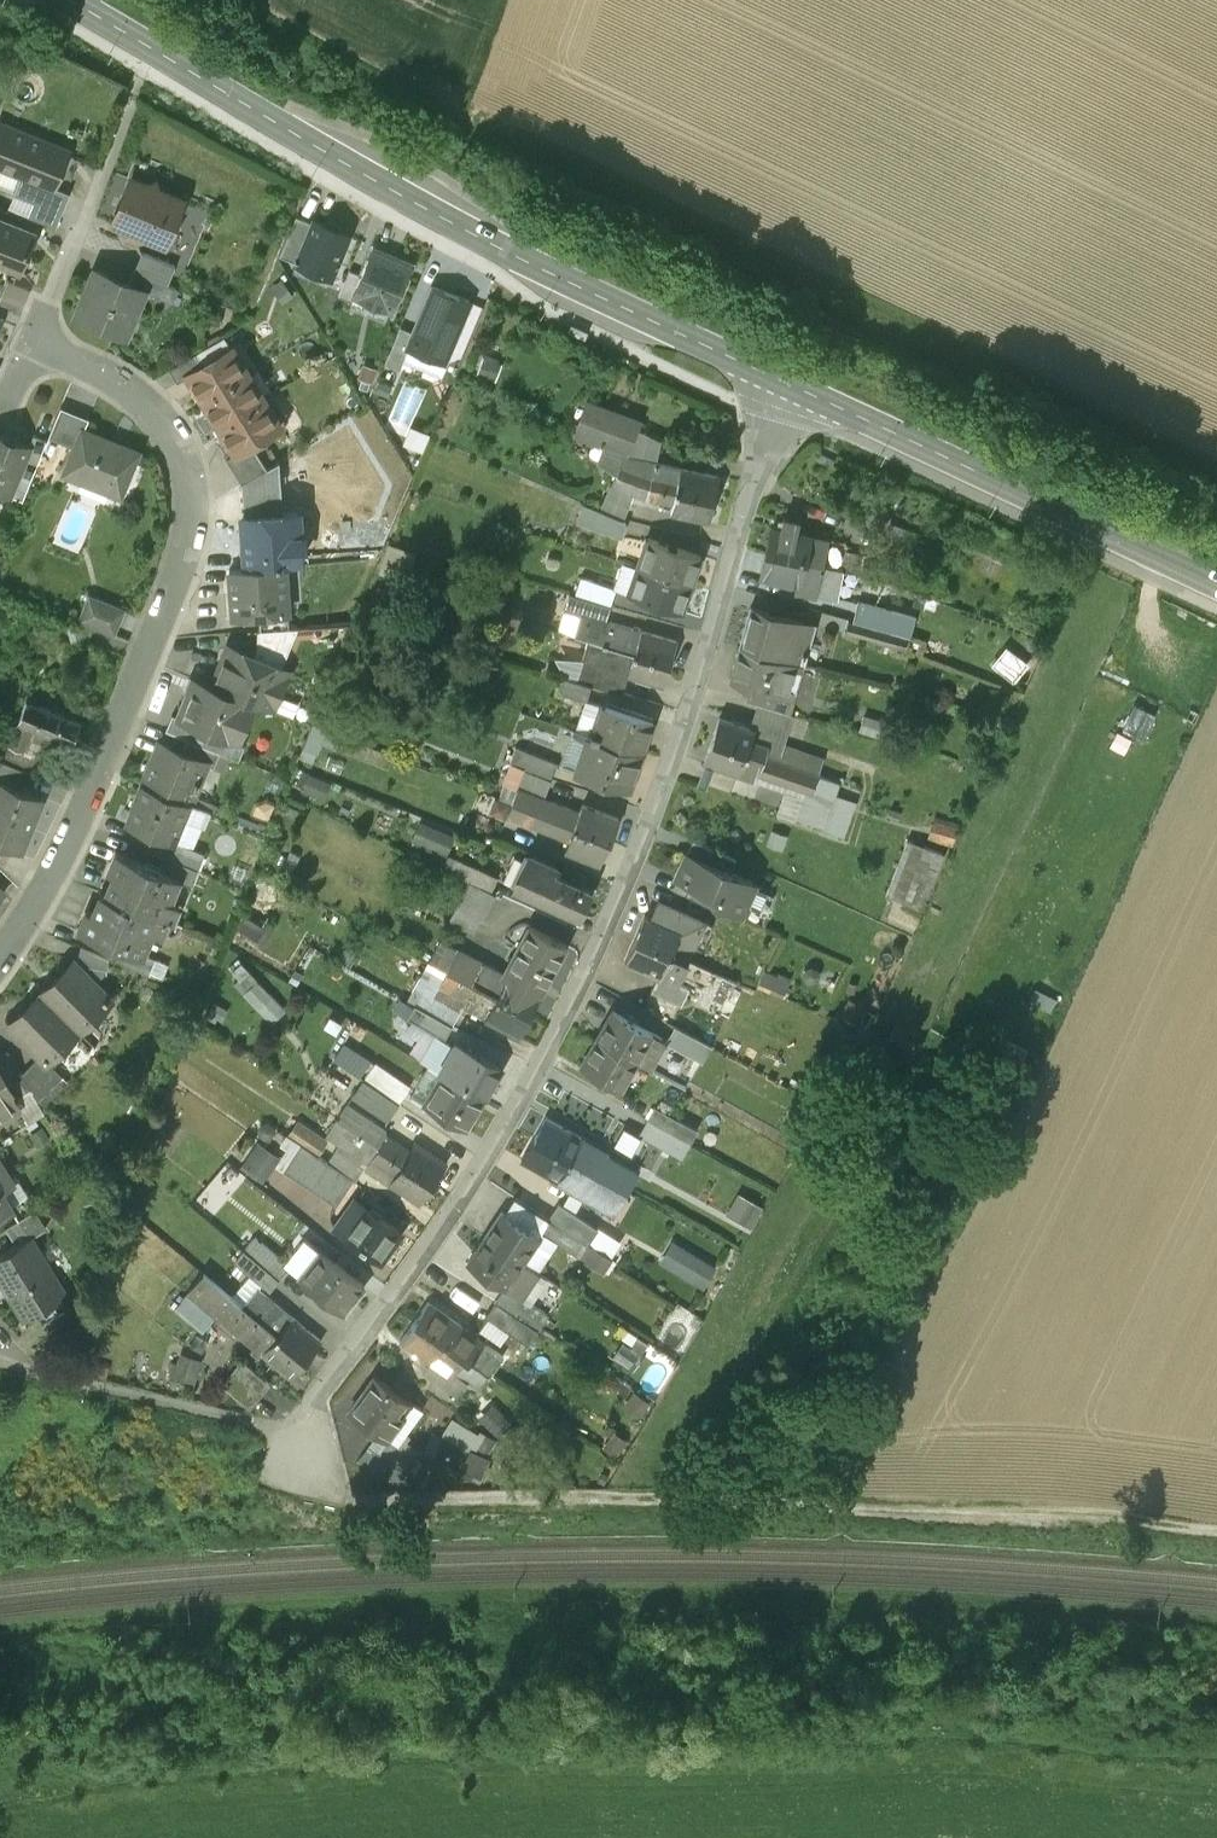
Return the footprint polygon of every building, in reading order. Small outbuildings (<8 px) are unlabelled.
[(34,202),(42,183),(53,187),(54,187),(69,150),(1,122),(0,124),(0,165),(23,175),(15,194),(34,202)] [(132,231),(137,241),(147,237),(165,244),(171,229),(181,225),(177,214),(184,198),(161,190),(157,179),(146,184),(131,177),(113,223),(132,231)] [(42,183),(34,202),(29,216),(56,228),(70,193),(54,187),(53,187),(42,183)] [(297,263),(313,223),(297,216),(280,256),(297,263)] [(19,271),(35,234),(0,220),(0,263),(19,271)] [(297,263),(332,277),(349,234),(315,220),(313,223),(297,263)] [(355,295),(391,310),(410,264),(374,250),(363,276),(355,295)] [(142,251),(135,269),(168,283),(176,265),(142,251)] [(135,269),(130,282),(147,289),(146,291),(174,302),(179,288),(168,283),(135,269)] [(80,318),(127,337),(146,291),(147,289),(130,282),(101,270),(93,273),(89,281),(92,289),(88,298),(80,302),(77,310),(80,318)] [(355,295),(363,276),(350,270),(339,297),(352,302),(355,295)] [(3,298),(22,302),(26,283),(7,279),(3,298)] [(471,301),(434,286),(414,334),(408,349),(409,350),(445,364),(471,301)] [(400,372),(404,363),(409,350),(408,349),(414,334),(401,328),(385,366),(400,372)] [(178,383),(187,377),(186,376),(232,349),(224,336),(170,369),(178,383)] [(187,377),(203,403),(248,375),(232,348),(232,349),(186,376),(187,377)] [(440,377),(445,364),(409,350),(404,363),(440,377)] [(203,403),(219,430),(265,402),(248,375),(203,403)] [(265,402),(219,430),(235,456),(236,457),(252,447),(281,429),(265,402)] [(636,485),(714,502),(719,479),(656,465),(627,459),(637,431),(640,425),(589,405),(577,436),(607,448),(600,466),(620,478),(636,485)] [(49,438),(76,449),(83,431),(84,432),(89,420),(61,408),(49,438)] [(423,452),(429,435),(409,428),(403,445),(423,452)] [(76,449),(65,476),(120,498),(138,454),(84,432),(83,431),(76,449)] [(627,459),(656,465),(661,442),(637,431),(627,459)] [(9,497),(23,463),(29,448),(0,436),(0,493),(9,497)] [(34,436),(29,448),(23,463),(37,469),(47,442),(34,436)] [(235,474),(259,459),(252,447),(236,457),(235,456),(227,461),(235,474)] [(235,474),(242,487),(267,472),(259,459),(235,474)] [(245,520),(283,517),(280,464),(267,472),(242,487),(245,520)] [(672,518),(709,526),(714,502),(636,485),(632,496),(648,502),(674,508),(672,518)] [(592,532),(621,541),(626,527),(598,514),(592,532)] [(243,520),(247,572),(285,569),(302,568),(298,516),(283,517),(245,520),(243,520)] [(772,532),(767,556),(823,567),(828,544),(796,536),(799,525),(784,521),(781,534),(772,532)] [(639,571),(691,589),(701,560),(649,542),(639,571)] [(823,567),(767,556),(762,580),(798,588),(797,594),(838,602),(844,574),(822,569),(823,567)] [(230,573),(233,622),(260,620),(289,618),(285,569),(247,572),(230,573)] [(660,608),(682,616),(691,589),(639,571),(635,583),(633,582),(627,598),(660,609),(660,608)] [(576,600),(611,610),(616,593),(581,582),(576,600)] [(89,597),(78,624),(115,639),(126,612),(89,597)] [(581,617),(607,625),(611,610),(576,600),(570,599),(565,614),(581,619),(581,617)] [(812,631),(750,615),(740,652),(799,668),(815,672),(819,660),(805,656),(812,631)] [(580,641),(671,667),(678,645),(607,625),(581,617),(581,619),(575,639),(580,641)] [(290,632),(289,618),(260,620),(261,634),(290,632)] [(849,624),(845,638),(905,655),(909,640),(849,624)] [(257,655),(255,659),(282,671),(299,632),(290,632),(261,634),(258,634),(257,655)] [(628,681),(664,691),(671,667),(580,641),(577,650),(589,654),(587,659),(631,672),(628,681)] [(1004,647),(990,667),(1015,685),(1029,664),(1004,647)] [(228,652),(213,690),(254,707),(273,714),(289,674),(282,671),(255,659),(236,652),(228,652)] [(799,668),(740,652),(731,685),(753,690),(791,700),(799,668)] [(178,720),(177,722),(199,730),(240,747),(251,721),(248,720),(254,707),(213,690),(193,682),(178,720)] [(786,716),(791,700),(753,690),(749,705),(765,710),(786,716)] [(26,702),(7,747),(34,761),(46,736),(71,746),(81,725),(26,702)] [(591,738),(642,756),(643,756),(655,721),(607,705),(597,734),(591,732),(589,738),(591,738)] [(765,710),(757,736),(754,746),(771,752),(775,739),(786,742),(793,718),(786,716),(765,710)] [(177,722),(178,720),(173,718),(166,733),(187,742),(193,745),(199,730),(177,722)] [(757,736),(722,724),(715,745),(767,763),(768,760),(771,752),(754,746),(757,736)] [(315,727),(301,761),(313,766),(327,731),(315,727)] [(579,774),(630,791),(642,756),(591,738),(579,774)] [(187,742),(182,755),(206,764),(205,767),(213,770),(219,755),(193,745),(187,742)] [(767,763),(715,745),(707,768),(756,785),(758,780),(807,796),(813,798),(820,778),(768,760),(767,763)] [(34,761),(7,747),(3,746),(0,754),(0,761),(28,772),(34,761)] [(161,746),(144,787),(189,805),(195,791),(197,792),(201,784),(198,783),(205,767),(206,764),(182,755),(161,746)] [(526,772),(549,781),(555,765),(517,749),(511,765),(526,772)] [(526,772),(513,805),(529,811),(534,798),(544,802),(552,782),(549,781),(526,772)] [(845,788),(820,778),(813,798),(807,796),(799,825),(829,835),(845,788)] [(21,853),(42,799),(0,782),(0,837),(2,838),(0,844),(0,845),(21,853)] [(144,787),(128,827),(153,837),(173,845),(174,842),(189,805),(144,787)] [(550,820),(610,843),(617,823),(584,810),(581,817),(544,802),(534,798),(529,811),(550,820)] [(283,804),(268,838),(285,846),(300,811),(283,804)] [(550,820),(529,811),(513,805),(507,820),(544,835),(550,820)] [(419,819),(411,838),(445,853),(453,835),(419,819)] [(566,853),(600,866),(610,843),(550,820),(544,835),(570,844),(566,853)] [(932,826),(929,843),(953,849),(957,831),(932,826)] [(173,845),(153,837),(147,851),(164,857),(177,862),(183,846),(174,842),(173,845)] [(693,843),(687,856),(731,877),(738,863),(693,843)] [(911,848),(889,901),(924,915),(946,862),(911,848)] [(114,877),(106,896),(168,921),(172,923),(179,907),(170,903),(178,882),(179,879),(159,871),(117,854),(108,874),(114,877)] [(687,856),(677,879),(718,898),(714,908),(733,916),(734,912),(742,916),(748,914),(750,909),(748,902),(754,887),(731,877),(687,856)] [(164,857),(159,871),(179,879),(178,882),(191,887),(198,871),(177,862),(164,857)] [(530,857),(517,887),(579,915),(590,892),(553,875),(556,869),(530,857)] [(470,882),(490,891),(496,877),(455,858),(448,873),(470,882)] [(452,923),(475,933),(480,921),(484,923),(497,894),(490,891),(470,882),(452,923)] [(88,912),(79,932),(121,949),(142,958),(143,955),(152,935),(161,938),(168,921),(106,896),(102,895),(94,914),(88,912)] [(688,963),(706,924),(677,911),(676,913),(666,909),(659,923),(647,917),(637,940),(688,963)] [(485,964),(474,984),(531,1014),(567,946),(530,926),(505,974),(485,964)] [(678,986),(688,963),(637,940),(627,963),(662,979),(678,986)] [(80,948),(74,963),(95,984),(104,975),(110,960),(80,948)] [(142,958),(121,949),(115,964),(149,977),(156,961),(143,955),(142,958)] [(447,970),(474,984),(485,964),(458,950),(447,970)] [(73,961),(41,993),(79,1031),(111,1000),(95,984),(74,963),(73,961)] [(239,964),(226,979),(273,1021),(286,1006),(239,964)] [(464,1003),(467,998),(474,984),(447,970),(438,965),(423,994),(445,1006),(450,996),(464,1003)] [(690,992),(678,986),(662,979),(654,995),(683,1008),(690,992)] [(790,988),(769,979),(763,991),(785,1000),(790,988)] [(472,1012),(519,1037),(531,1014),(474,984),(467,998),(477,1004),(472,1012)] [(41,993),(9,1024),(40,1056),(47,1062),(48,1062),(79,1031),(41,993)] [(863,1013),(851,1007),(844,1022),(856,1028),(863,1013)] [(637,1061),(652,1035),(614,1014),(600,1040),(637,1061)] [(667,1045),(703,1065),(713,1049),(676,1028),(667,1045)] [(621,1091),(637,1061),(600,1040),(583,1070),(621,1091)] [(439,1071),(481,1095),(485,1097),(502,1067),(481,1055),(480,1056),(455,1042),(439,1071)] [(0,1057),(0,1071),(11,1089),(9,1090),(14,1099),(30,1090),(21,1074),(8,1052),(0,1057)] [(47,1062),(40,1056),(21,1074),(30,1090),(37,1101),(63,1077),(48,1062),(47,1062)] [(429,1066),(411,1097),(466,1128),(475,1113),(473,1111),(481,1095),(439,1071),(429,1066)] [(696,1081),(701,1073),(689,1066),(679,1085),(685,1088),(691,1078),(696,1081)] [(19,1109),(14,1099),(9,1090),(11,1089),(0,1071),(0,1120),(19,1109)] [(374,1086),(399,1103),(399,1104),(408,1091),(382,1074),(374,1086)] [(354,1095),(389,1118),(399,1103),(374,1086),(364,1080),(354,1095)] [(380,1148),(388,1136),(386,1127),(349,1103),(337,1121),(372,1143),(380,1148)] [(656,1108),(649,1121),(675,1135),(682,1122),(656,1108)] [(547,1119),(536,1139),(599,1175),(629,1191),(638,1175),(580,1142),(582,1139),(547,1119)] [(372,1143),(337,1121),(330,1132),(338,1137),(336,1140),(342,1144),(340,1146),(352,1154),(356,1147),(366,1153),(372,1143)] [(682,1163),(692,1146),(649,1121),(640,1139),(682,1163)] [(290,1135),(314,1153),(323,1140),(299,1123),(290,1135)] [(380,1148),(435,1183),(436,1184),(450,1163),(416,1141),(410,1150),(388,1136),(380,1148)] [(599,1175),(536,1139),(523,1161),(558,1181),(563,1172),(586,1185),(585,1187),(590,1191),(599,1175)] [(388,1184),(420,1205),(435,1183),(380,1148),(372,1143),(366,1153),(361,1160),(391,1180),(388,1184)] [(329,1164),(354,1181),(362,1168),(338,1151),(329,1164)] [(12,1208),(11,1205),(28,1195),(18,1179),(13,1182),(0,1161),(0,1215),(12,1208)] [(312,1189),(337,1206),(354,1181),(329,1164),(312,1189)] [(558,1181),(616,1213),(629,1191),(599,1175),(590,1191),(585,1187),(586,1185),(563,1172),(558,1181)] [(763,1212),(740,1199),(729,1219),(752,1232),(763,1212)] [(599,1232),(559,1205),(550,1219),(590,1246),(599,1232)] [(345,1236),(380,1261),(400,1234),(363,1207),(353,1219),(356,1221),(345,1236)] [(501,1214),(486,1238),(523,1262),(539,1237),(501,1214)] [(580,1259),(590,1246),(552,1221),(543,1234),(580,1259)] [(245,1251),(281,1281),(293,1267),(256,1237),(245,1251)] [(24,1320),(67,1295),(33,1238),(0,1257),(0,1281),(24,1320)] [(523,1262),(486,1238),(469,1264),(505,1288),(522,1299),(539,1272),(523,1262)] [(705,1287),(716,1263),(668,1242),(657,1266),(705,1287)] [(604,1276),(613,1261),(590,1246),(580,1259),(604,1276)] [(236,1261),(272,1291),(281,1281),(245,1251),(236,1261)] [(303,1279),(344,1312),(364,1287),(324,1253),(303,1279)] [(306,1360),(244,1309),(203,1274),(175,1310),(203,1334),(217,1317),(291,1378),(306,1360)] [(547,1315),(522,1299),(505,1288),(496,1303),(522,1319),(538,1330),(547,1315)] [(244,1309),(306,1360),(323,1342),(260,1290),(244,1309)] [(522,1319),(496,1303),(486,1318),(512,1335),(522,1319)] [(429,1305),(417,1322),(464,1357),(468,1359),(475,1350),(467,1344),(473,1336),(429,1305)] [(676,1320),(658,1353),(676,1364),(694,1330),(676,1320)] [(464,1357),(417,1322),(401,1344),(431,1365),(435,1359),(453,1372),(464,1357)] [(633,1375),(649,1349),(638,1343),(633,1352),(624,1346),(613,1362),(633,1375)] [(477,1346),(475,1350),(468,1359),(480,1368),(486,1372),(495,1359),(477,1346)] [(192,1378),(197,1357),(178,1353),(173,1373),(192,1378)] [(464,1357),(453,1372),(450,1376),(465,1387),(480,1368),(468,1359),(464,1357)] [(251,1410),(271,1386),(244,1365),(225,1389),(251,1410)] [(480,1368),(465,1387),(477,1397),(491,1377),(480,1368)] [(441,1389),(456,1400),(465,1387),(450,1376),(441,1389)] [(414,1404),(376,1378),(350,1415),(378,1435),(387,1441),(414,1404)] [(634,1398),(622,1415),(638,1425),(649,1408),(634,1398)] [(476,1418),(498,1439),(511,1426),(490,1404),(476,1418)] [(491,1461),(499,1445),(454,1424),(445,1438),(491,1461)] [(387,1441),(378,1435),(369,1447),(385,1458),(393,1445),(387,1441)] [(617,1461),(623,1453),(628,1447),(614,1437),(603,1451),(617,1461)] [(416,1460),(393,1445),(385,1458),(408,1473),(416,1460)] [(397,1489),(408,1473),(385,1458),(369,1447),(359,1462),(397,1489)]
